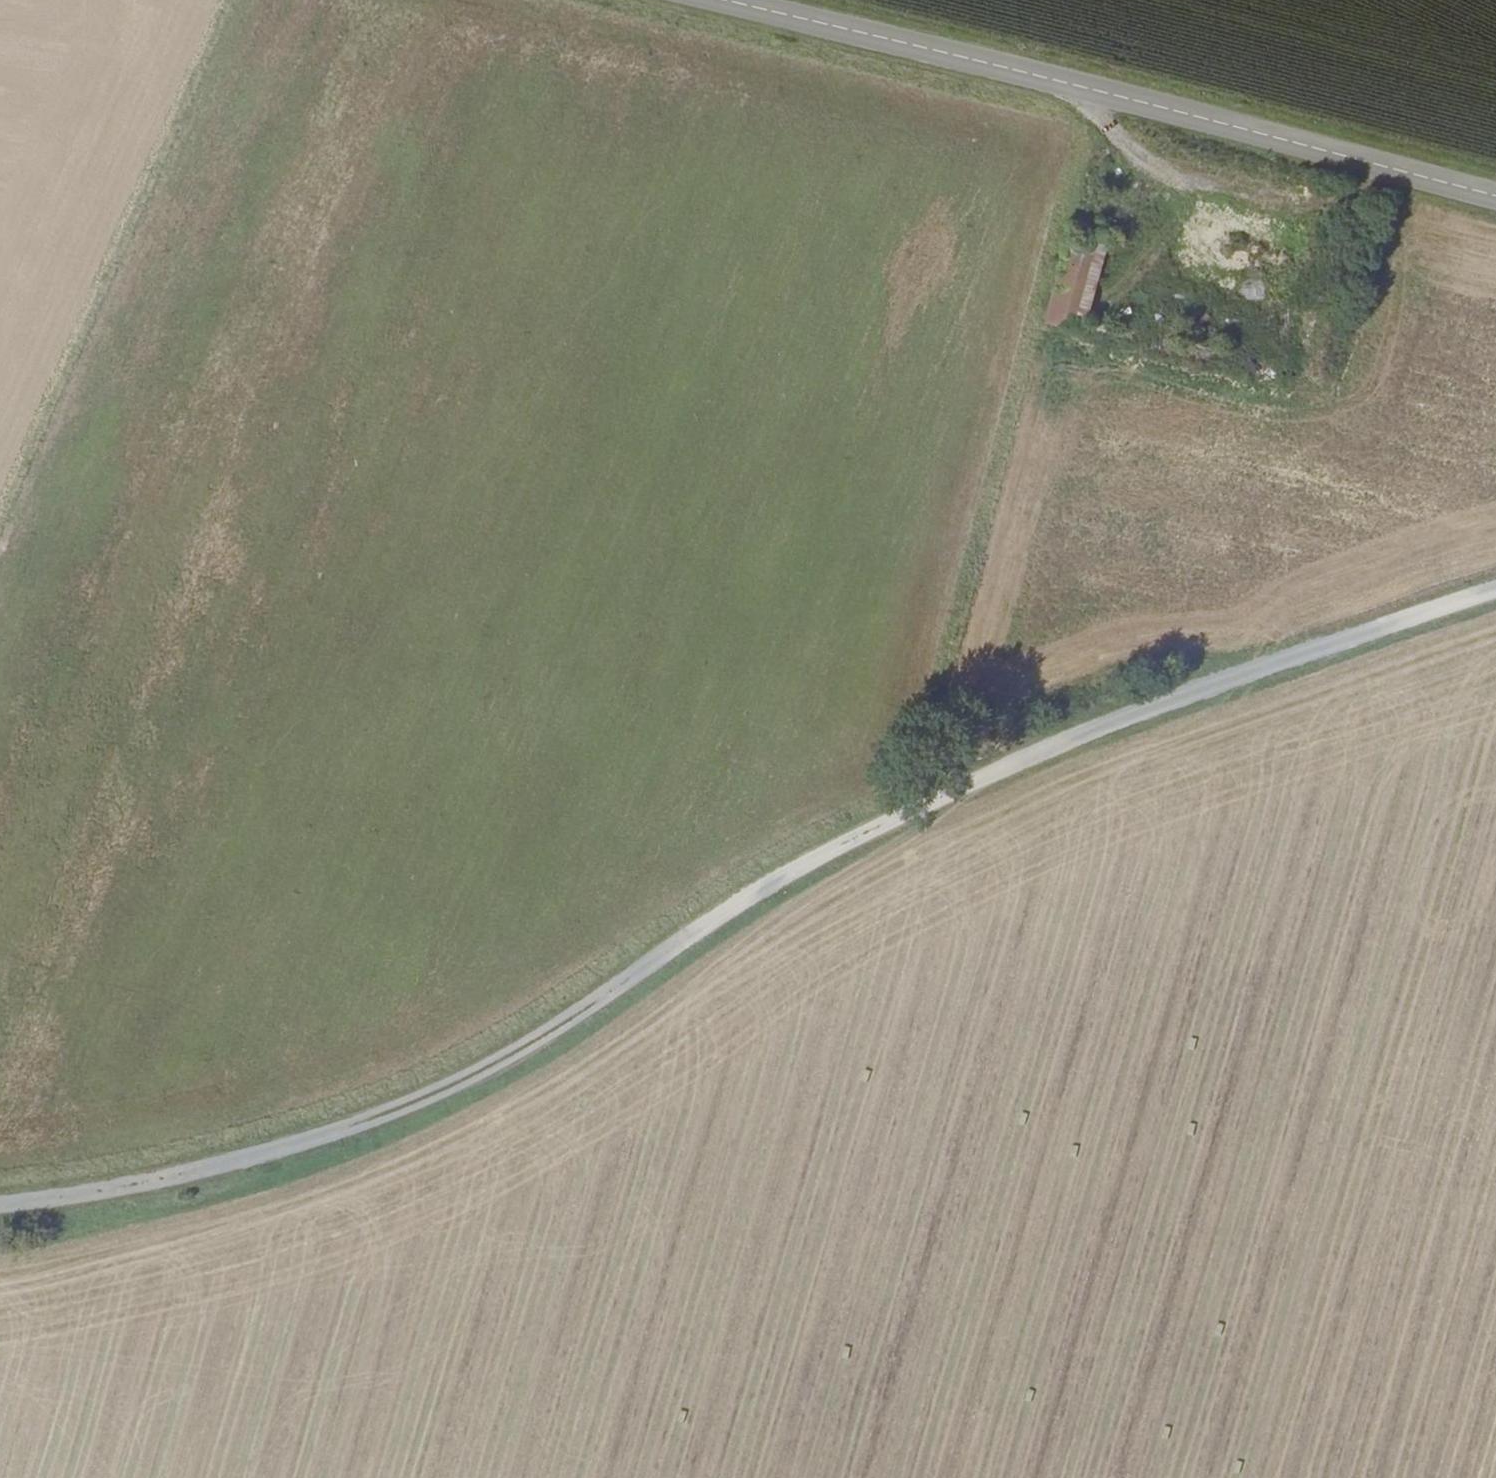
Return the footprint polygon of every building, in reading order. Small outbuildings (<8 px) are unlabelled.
[(1082,335),(1106,238),(1070,229),(1046,326),(1082,335)]
